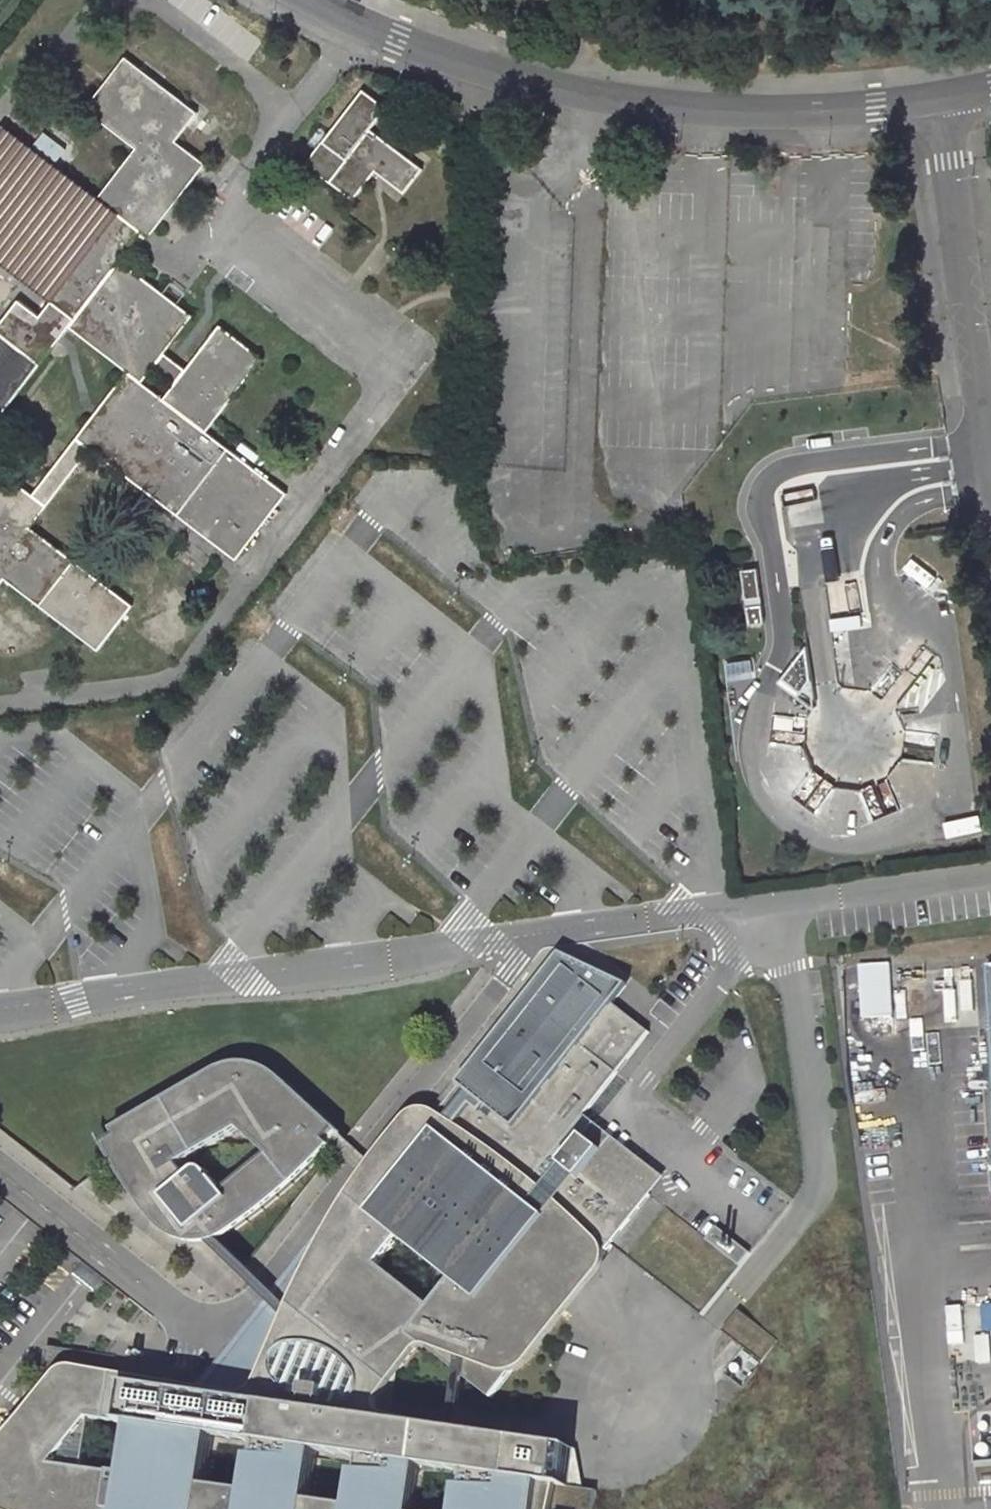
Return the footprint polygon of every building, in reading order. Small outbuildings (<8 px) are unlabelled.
[(122,261),(143,234),(149,239),(206,162),(177,140),(186,127),(198,112),(126,58),(108,81),(103,88),(86,110),(135,147),(95,198),(54,166),(64,154),(43,138),(34,151),(15,136),(2,127),(0,130),(0,263),(50,302),(41,315),(19,299),(0,324),(0,413),(2,415),(63,335),(70,327),(128,372),(100,409),(94,416),(89,423),(65,454),(58,464),(42,485),(33,496),(0,470),(0,586),(5,579),(64,624),(99,651),(134,606),(31,527),(91,449),(141,487),(237,561),(289,493),(208,431),(218,417),(263,357),(220,324),(208,341),(204,346),(186,370),(177,362),(170,357),(165,353),(193,315),(178,303),(122,261)] [(354,201),(376,171),(405,193),(424,168),(372,128),(379,119),(387,107),(364,88),(329,133),(320,127),(309,142),(317,149),(305,162),(354,201)] [(151,1220),(160,1229),(172,1236),(179,1239),(188,1242),(200,1243),(208,1241),(256,1286),(273,1304),(238,1351),(206,1391),(191,1389),(112,1374),(115,1358),(47,1348),(38,1396),(29,1406),(0,1442),(0,1508),(419,1508),(425,1465),(466,1471),(461,1508),(597,1508),(599,1491),(586,1489),(591,1453),(459,1433),(465,1385),(491,1401),(510,1376),(525,1375),(603,1271),(606,1257),(667,1177),(649,1164),(585,1116),(652,1030),(615,999),(629,980),(602,969),(563,951),(526,999),(499,1033),(437,1114),(421,1112),(407,1123),(399,1132),(369,1167),(362,1160),(343,1142),(276,1076),(251,1066),(224,1070),(100,1141),(114,1163),(139,1202),(151,1220)] [(863,965),(867,1017),(897,1015),(893,963),(863,965)] [(778,1339),(739,1309),(722,1331),(761,1361),(778,1339)]
